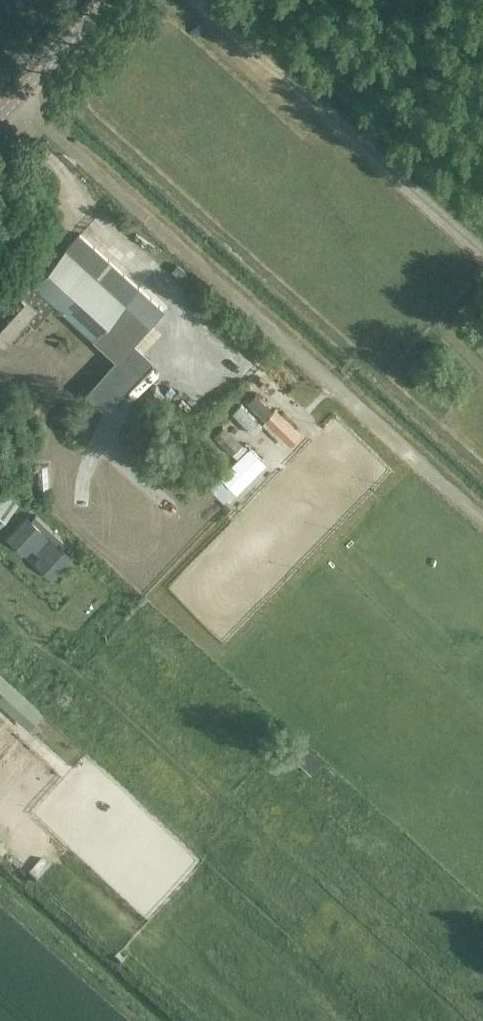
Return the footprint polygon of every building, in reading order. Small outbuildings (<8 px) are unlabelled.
[(55,304),(118,357),(164,305),(136,281),(112,263),(79,233),(23,295),(38,309),(27,320),(34,327),(55,304)] [(12,340),(20,330),(19,329),(27,320),(38,309),(23,295),(13,286),(0,299),(0,329),(12,340)] [(255,390),(236,411),(254,427),(273,406),(255,390)] [(221,475),(238,491),(267,462),(227,424),(219,432),(242,454),(221,475)] [(19,502),(0,485),(0,523),(19,502)] [(74,548),(36,514),(32,519),(29,517),(14,532),(35,551),(49,535),(52,538),(38,554),(58,572),(72,555),(70,553),(74,548)]
